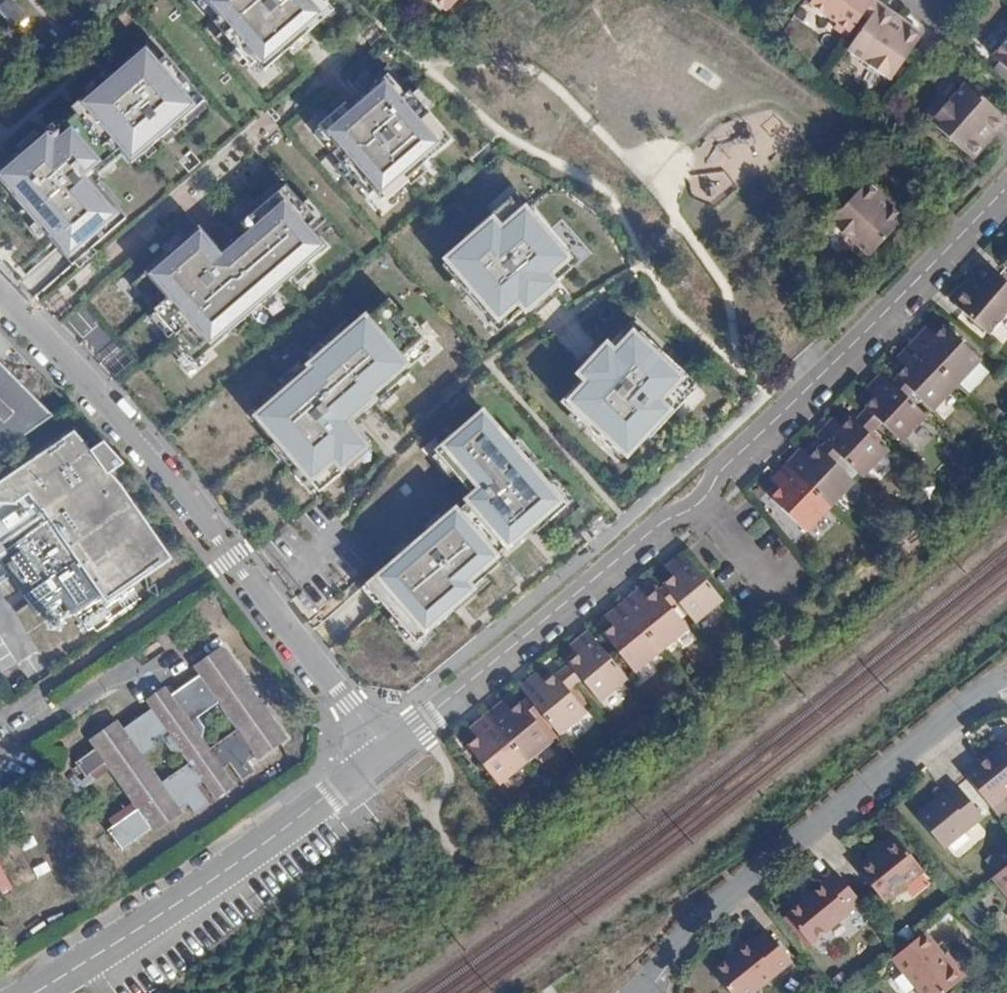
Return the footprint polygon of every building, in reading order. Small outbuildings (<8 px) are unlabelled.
[(21,23),(27,7),(9,0),(5,0),(0,13),(0,15),(21,23)] [(263,59),(320,10),(312,0),(213,0),(263,59)] [(809,4),(837,24),(850,33),(862,16),(874,0),(812,0),(809,4)] [(874,0),(862,16),(868,21),(874,11),(879,4),(874,0)] [(874,11),(903,31),(909,24),(879,4),(874,11)] [(63,10),(55,17),(63,25),(71,18),(63,10)] [(868,21),(848,49),(891,80),(919,40),(918,30),(909,24),(903,31),(874,11),(868,21)] [(833,30),(846,39),(850,33),(837,24),(833,30)] [(990,61),(1006,77),(1006,43),(990,61)] [(145,48),(83,101),(131,157),(193,104),(145,48)] [(388,81),(330,130),(381,190),(439,142),(388,81)] [(929,122),(967,157),(976,156),(983,148),(977,140),(999,116),(965,84),(929,122)] [(999,116),(977,140),(983,148),(1006,123),(999,116)] [(46,132),(0,173),(0,176),(70,255),(117,213),(84,176),(100,162),(67,125),(52,138),(46,132)] [(852,201),(829,226),(867,262),(898,229),(873,205),(880,197),(872,190),(868,190),(855,204),(852,201)] [(861,191),(852,201),(855,204),(868,190),(861,191)] [(517,195),(443,260),(495,319),(519,299),(528,309),(555,285),(550,274),(570,256),(517,195)] [(873,205),(898,229),(905,222),(880,197),(873,205)] [(286,198),(221,253),(202,231),(152,273),(210,341),(325,244),(286,198)] [(953,304),(950,308),(984,338),(1006,314),(1006,313),(1006,287),(983,266),(972,278),(975,282),(965,292),(959,293),(953,299),(953,304)] [(412,367),(366,315),(253,414),(321,491),(371,447),(349,422),(412,367)] [(740,318),(729,327),(739,338),(750,328),(740,318)] [(931,335),(926,340),(918,332),(911,339),(955,380),(970,364),(946,341),(951,337),(940,326),(931,335)] [(923,327),(918,332),(926,340),(931,335),(924,329),(923,327)] [(587,381),(567,403),(629,459),(696,387),(635,331),(617,350),(608,342),(579,373),(587,381)] [(946,341),(970,364),(975,359),(951,337),(946,341)] [(909,342),(953,383),(955,380),(911,339),(909,342)] [(892,377),(908,391),(928,409),(953,383),(909,342),(897,354),(905,362),(900,368),(892,377)] [(891,360),(900,368),(905,362),(897,354),(891,360)] [(44,415),(0,367),(0,458),(44,415)] [(863,406),(879,419),(899,438),(922,414),(903,396),(887,382),(878,373),(865,387),(874,394),(870,399),(863,406)] [(887,382),(903,396),(908,391),(892,377),(887,382)] [(861,391),(870,399),(874,394),(865,387),(861,391)] [(857,413),(872,427),(879,419),(863,406),(857,413)] [(484,412),(443,447),(480,490),(466,502),(506,549),(561,503),(484,412)] [(850,420),(865,435),(872,427),(857,413),(850,420)] [(816,433),(860,474),(882,451),(865,435),(850,420),(847,417),(839,425),(835,430),(826,423),(816,433)] [(826,423),(835,430),(839,425),(830,418),(826,423)] [(801,449),(809,456),(817,448),(824,440),(816,433),(810,427),(778,457),(786,464),(795,455),(801,449)] [(0,482),(0,505),(12,506),(27,496),(37,510),(39,509),(40,511),(0,537),(0,560),(19,588),(26,583),(34,596),(27,600),(35,612),(59,597),(70,612),(97,594),(103,602),(169,559),(120,484),(110,473),(122,461),(102,439),(90,451),(72,433),(0,482)] [(817,448),(833,464),(840,457),(824,440),(817,448)] [(786,464),(829,507),(852,482),(833,464),(817,448),(809,456),(803,463),(795,455),(786,464)] [(770,499),(805,531),(829,507),(786,464),(774,477),(783,485),(778,490),(770,499)] [(769,481),(778,490),(783,485),(774,477),(769,481)] [(499,558),(456,506),(366,580),(417,642),(478,593),(470,583),(499,558)] [(676,600),(694,621),(721,598),(682,553),(669,564),(676,572),(672,575),(663,583),(676,600)] [(665,568),(672,575),(676,572),(669,564),(665,568)] [(26,583),(19,588),(27,600),(34,596),(26,583)] [(656,589),(670,605),(676,600),(663,583),(656,589)] [(623,603),(660,649),(688,626),(670,605),(656,589),(647,597),(642,601),(635,593),(623,603)] [(635,593),(642,601),(647,597),(639,589),(635,593)] [(603,634),(635,671),(660,649),(623,603),(610,613),(617,622),(613,626),(603,634)] [(606,617),(613,626),(617,622),(610,613),(606,617)] [(569,662),(583,678),(601,700),(625,680),(626,678),(588,632),(575,644),(581,652),(576,656),(569,662)] [(570,648),(576,656),(581,652),(575,644),(570,648)] [(158,719),(152,711),(125,731),(118,722),(90,743),(95,751),(68,771),(79,786),(86,781),(99,771),(103,778),(127,810),(131,815),(106,833),(101,837),(116,858),(192,803),(199,813),(211,805),(198,787),(204,783),(216,799),(237,784),(226,769),(234,764),(247,781),(261,770),(253,760),(289,734),(225,646),(195,668),(201,677),(173,697),(178,704),(158,719)] [(562,669),(575,685),(583,678),(569,662),(562,669)] [(554,675),(568,692),(575,685),(562,669),(554,675)] [(521,689),(560,734),(586,712),(568,692),(554,675),(545,683),(540,687),(533,680),(521,689)] [(533,680),(540,687),(545,683),(537,676),(533,680)] [(167,687),(146,702),(152,711),(158,719),(178,704),(173,697),(167,687)] [(527,697),(520,704),(534,720),(540,714),(527,697)] [(500,707),(507,715),(511,711),(505,703),(500,707)] [(467,749),(500,785),(552,741),(534,720),(520,704),(511,711),(507,715),(500,707),(475,728),(482,737),(478,740),(467,749)] [(471,731),(478,740),(482,737),(475,728),(471,731)] [(985,803),(998,793),(1006,786),(1006,732),(994,742),(997,746),(987,754),(983,751),(959,770),(985,803)] [(99,771),(86,781),(90,787),(103,778),(99,771)] [(985,803),(995,815),(1006,805),(1006,804),(998,793),(985,803)] [(922,823),(949,856),(987,825),(962,794),(950,803),(948,801),(922,823)] [(127,810),(102,827),(106,833),(131,815),(127,810)] [(865,877),(891,911),(929,880),(902,847),(865,877)] [(825,885),(784,918),(808,947),(860,905),(835,874),(823,883),(825,885)] [(741,942),(772,977),(789,963),(761,930),(745,942),(743,940),(741,942)] [(921,992),(964,992),(971,987),(933,941),(901,968),(921,992)] [(725,992),(753,992),(772,977),(741,942),(729,952),(733,957),(726,962),(723,958),(707,971),(725,992)] [(729,952),(723,958),(726,962),(733,957),(729,952)]
